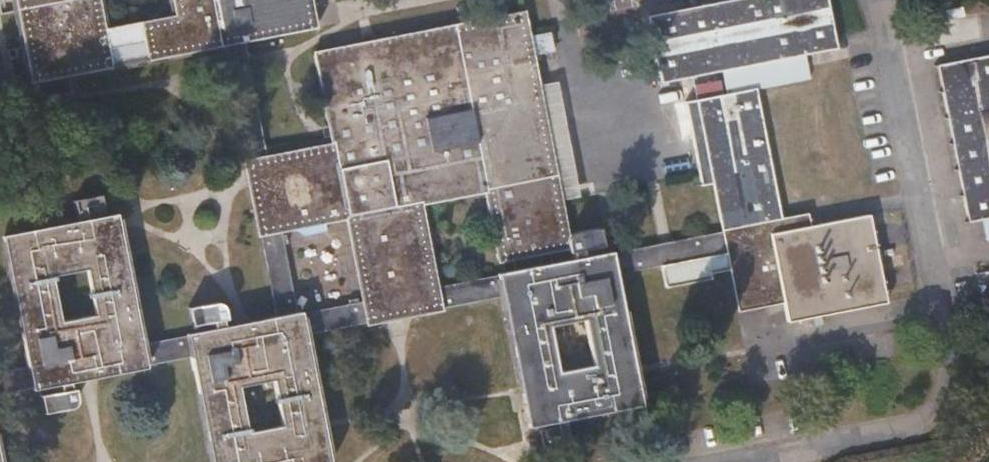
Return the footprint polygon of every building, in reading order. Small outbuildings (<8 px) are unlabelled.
[(315,0),(14,0),(33,87),(236,44),(321,25),(315,0)] [(831,0),(712,0),(653,13),(669,84),(699,78),(806,54),(843,46),(831,0)] [(569,221),(551,136),(522,8),(314,55),(330,122),(236,144),(253,223),(347,202),(372,307),(445,291),(421,187),(475,174),(491,240),(569,221)] [(552,33),(533,36),(536,56),(555,53),(552,33)] [(760,93),(813,81),(806,54),(699,78),(705,103),(760,93)] [(932,66),(969,221),(988,216),(988,54),(932,66)] [(893,300),(871,207),(818,219),(815,205),(788,210),(760,93),(705,103),(753,316),(803,304),(806,319),(893,300)] [(2,220),(38,374),(53,371),(80,364),(148,349),(113,195),(2,220)] [(642,380),(607,230),(494,255),(529,405),(642,380)] [(98,309),(88,267),(58,274),(66,316),(98,309)] [(220,461),(261,461),(293,455),(320,448),(335,445),(301,293),(187,319),(220,461)] [(593,342),(583,297),(548,305),(558,350),(593,342)] [(282,403),(273,361),(241,368),(251,411),(282,403)] [(84,384),(80,364),(53,371),(58,390),(84,384)] [(320,448),(293,455),(295,461),(323,461),(320,448)]
